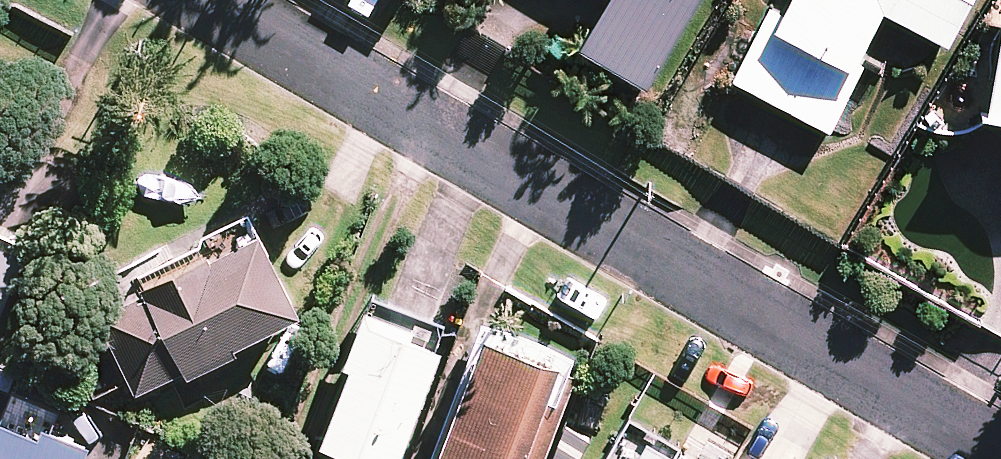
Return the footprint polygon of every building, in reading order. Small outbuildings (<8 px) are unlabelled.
[(584,42),(650,81),(698,0),(609,0),(584,42)] [(784,19),(770,12),(736,82),(831,128),(887,12),(950,43),(971,0),(793,0),(784,19)] [(101,392),(133,377),(142,397),(238,349),(236,343),(302,310),(253,211),(229,223),(206,234),(212,244),(141,279),(146,289),(100,312),(120,353),(89,368),(101,392)] [(29,244),(0,233),(0,315),(29,244)] [(434,328),(406,318),(363,302),(342,359),(354,363),(325,440),(377,458),(401,458),(444,344),(430,338),(434,328)] [(432,458),(545,458),(579,374),(571,370),(578,353),(489,318),(432,458)] [(15,398),(28,369),(0,356),(0,392),(15,398)] [(97,437),(52,418),(48,426),(4,408),(0,417),(0,458),(88,458),(97,437)] [(629,416),(605,458),(707,458),(629,416)]
